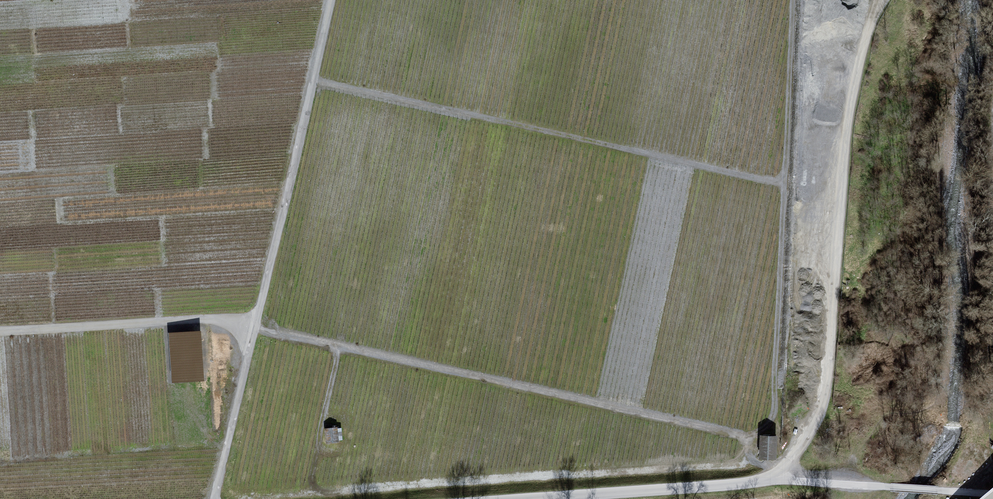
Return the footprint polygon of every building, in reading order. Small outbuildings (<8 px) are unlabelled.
[(337,427),(324,429),(326,445),(339,444),(337,427)] [(777,437),(761,437),(759,461),(777,461),(777,437)]
